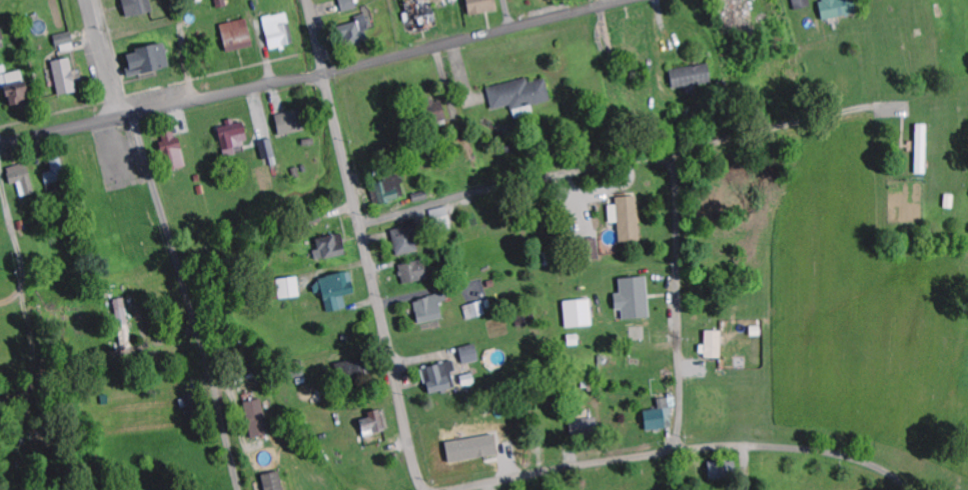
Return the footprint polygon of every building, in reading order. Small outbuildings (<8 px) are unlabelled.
[(151,0),(123,0),(128,19),(154,12),(151,0)] [(356,0),(340,0),(343,13),(358,9),(356,0)] [(471,16),(499,11),(497,0),(468,0),(471,16)] [(746,0),(727,0),(729,21),(747,19),(746,0)] [(811,0),(794,0),(796,9),(812,6),(811,0)] [(855,0),(821,0),(826,21),(858,14),(855,0)] [(295,45),(287,13),(264,18),(272,51),(295,45)] [(342,26),(346,46),(371,42),(365,15),(356,17),(357,23),(342,26)] [(228,53),(255,47),(248,19),(222,25),(228,53)] [(55,36),(57,46),(75,43),(73,32),(55,36)] [(127,52),(132,76),(171,69),(166,44),(127,52)] [(54,61),(58,95),(76,93),(73,59),(54,61)] [(672,69),(674,87),(713,84),(711,65),(672,69)] [(494,112),(552,99),(548,79),(530,83),(529,79),(489,88),(494,112)] [(11,109),(32,104),(29,86),(7,91),(11,109)] [(449,119),(442,99),(427,104),(434,124),(449,119)] [(281,136),(309,130),(305,109),(277,115),(281,136)] [(226,156),(247,150),(242,135),(248,133),(244,121),(236,123),(235,120),(217,125),(226,156)] [(928,175),(928,125),(917,125),(917,175),(928,175)] [(189,166),(177,131),(159,137),(170,172),(189,166)] [(260,141),(264,158),(276,156),(272,139),(260,141)] [(51,160),(52,172),(45,173),(46,184),(65,181),(62,159),(51,160)] [(35,195),(29,164),(8,167),(11,185),(19,184),(21,197),(35,195)] [(301,174),(293,181),(305,195),(313,188),(301,174)] [(377,180),(380,204),(404,201),(401,177),(377,180)] [(641,242),(639,197),(617,198),(618,205),(610,206),(611,224),(619,223),(620,243),(641,242)] [(403,222),(404,228),(392,231),(399,257),(422,251),(414,220),(403,222)] [(318,238),(320,251),(316,251),(317,259),(347,255),(344,235),(318,238)] [(601,259),(598,238),(584,240),(587,261),(601,259)] [(431,279),(426,260),(401,266),(405,285),(431,279)] [(329,313),(348,309),(345,297),(357,294),(352,272),(314,281),(317,294),(325,292),(329,313)] [(651,319),(649,277),(620,279),(621,294),(616,294),(617,311),(624,311),(624,320),(651,319)] [(278,299),(302,298),(300,278),(277,279),(278,299)] [(445,320),(442,303),(448,302),(447,295),(416,300),(420,325),(445,320)] [(568,329),(594,326),(591,299),(565,302),(568,329)] [(723,332),(707,331),(707,346),(701,346),(701,357),(722,358),(723,332)] [(481,361),(476,344),(460,348),(465,365),(481,361)] [(341,375),(349,372),(351,381),(371,375),(365,358),(338,366),(341,375)] [(430,395),(456,389),(452,373),(457,371),(455,361),(424,369),(430,395)] [(670,399),(659,399),(660,410),(646,411),(647,431),(671,430),(670,399)] [(252,438),(269,436),(264,400),(247,403),(252,438)] [(370,413),(371,419),(362,421),(365,437),(390,432),(386,410),(370,413)] [(598,419),(572,420),(573,434),(599,433),(598,419)] [(737,462),(710,462),(711,480),(737,479),(737,462)] [(283,473),(265,474),(266,489),(284,489),(283,473)]
